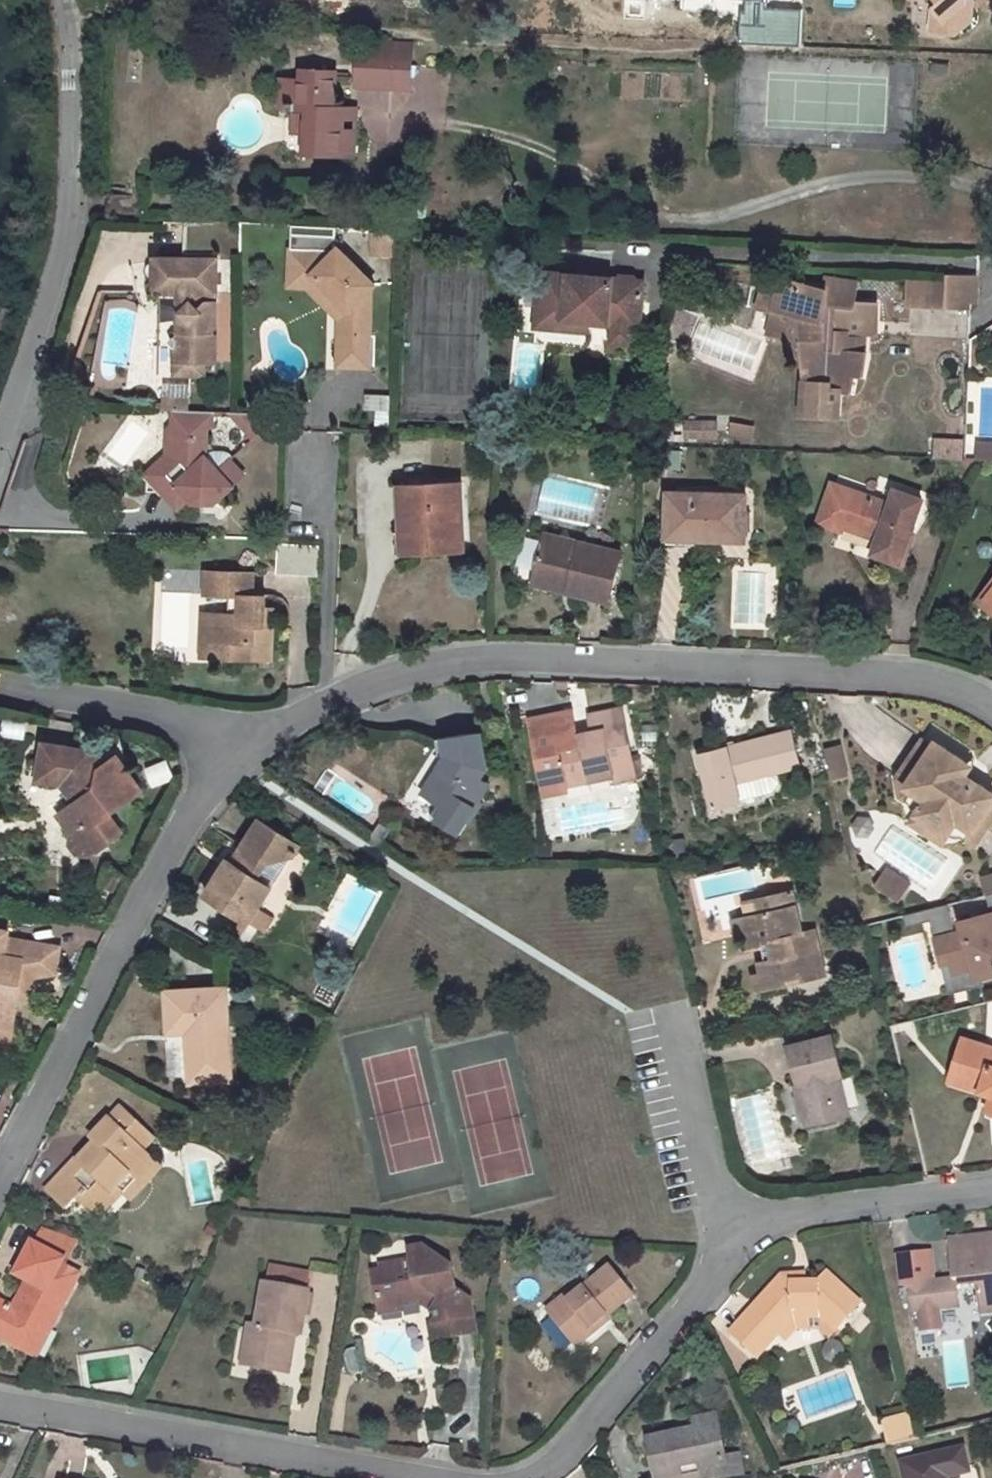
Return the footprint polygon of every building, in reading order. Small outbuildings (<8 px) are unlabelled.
[(932,5),(932,6),(943,18),(942,31),(954,32),(969,19),(971,0),(937,0),(932,5)] [(932,6),(930,30),(942,31),(943,18),(932,6)] [(359,58),(357,85),(407,87),(409,60),(359,58)] [(443,131),(447,69),(411,67),(410,92),(362,89),(359,141),(403,143),(404,129),(443,131)] [(281,81),(280,107),(307,108),(305,152),(354,156),(355,132),(341,131),(343,117),(333,117),(334,72),(302,70),(301,81),(281,81)] [(112,196),(110,218),(138,219),(140,198),(112,196)] [(365,288),(369,283),(334,247),(328,252),(328,228),(284,226),(284,274),(285,274),(308,274),(343,311),(365,288)] [(211,326),(211,302),(211,294),(210,259),(175,259),(175,262),(148,262),(149,292),(176,292),(176,305),(175,306),(175,318),(177,318),(177,330),(169,341),(169,344),(172,347),(173,361),(202,362),(212,362),(211,337),(206,331),(211,326)] [(617,279),(540,272),(536,322),(540,327),(559,329),(563,325),(564,320),(585,321),(613,324),(612,331),(615,335),(628,336),(632,333),(632,326),(639,327),(643,282),(636,282),(633,277),(620,277),(617,279)] [(302,287),(335,321),(335,335),(366,336),(365,288),(343,311),(308,274),(285,274),(284,274),(283,288),(302,287)] [(945,276),(944,309),(971,310),(971,303),(977,304),(978,276),(945,276)] [(838,418),(839,390),(851,391),(854,375),(862,376),(866,353),(865,353),(866,336),(849,336),(849,330),(837,330),(838,323),(876,324),(878,304),(855,302),(855,281),(835,279),(833,297),(826,297),(827,290),(780,282),(773,310),(823,322),(823,337),(801,336),(805,384),(803,416),(838,418)] [(584,331),(585,321),(564,320),(563,325),(559,329),(584,331)] [(615,335),(612,331),(612,342),(631,344),(632,333),(628,336),(615,335)] [(334,366),(366,367),(366,336),(335,335),(334,366)] [(969,340),(968,366),(976,366),(978,335),(969,340)] [(173,376),(202,375),(202,362),(173,361),(173,376)] [(188,408),(187,381),(160,382),(160,409),(188,408)] [(84,403),(96,404),(96,387),(84,387),(84,403)] [(367,393),(366,423),(388,423),(388,394),(367,393)] [(213,413),(178,412),(177,422),(169,430),(168,438),(176,438),(175,457),(162,469),(158,465),(147,475),(146,493),(162,494),(176,508),(187,498),(193,503),(214,504),(244,475),(230,461),(233,458),(230,454),(225,453),(217,452),(211,453),(208,458),(207,436),(204,433),(212,426),(213,413)] [(260,434),(261,414),(231,414),(254,440),(260,434)] [(727,421),(726,435),(752,436),(753,423),(727,421)] [(715,425),(686,424),(686,437),(714,438),(715,425)] [(931,436),(930,457),(961,458),(961,437),(931,436)] [(168,438),(167,457),(158,465),(162,469),(175,457),(176,438),(168,438)] [(973,446),(973,460),(991,461),(991,447),(973,446)] [(462,483),(411,485),(412,532),(414,532),(414,552),(463,550),(462,483)] [(831,484),(817,523),(838,530),(841,522),(879,535),(872,553),(899,563),(922,499),(894,490),(889,503),(831,484)] [(411,485),(398,485),(400,530),(395,530),(395,553),(414,552),(414,532),(412,532),(411,485)] [(668,492),(666,539),(744,542),(746,495),(668,492)] [(545,534),(535,576),(570,584),(567,592),(608,602),(621,552),(545,534)] [(275,545),(274,575),(316,576),(317,546),(275,545)] [(215,613),(214,642),(229,642),(228,659),(252,660),(252,657),(271,642),(273,608),(264,607),(264,595),(252,595),(253,573),(206,571),(205,594),(229,596),(228,614),(215,613)] [(535,576),(532,585),(567,592),(570,584),(535,576)] [(983,598),(991,587),(991,579),(973,604),(991,618),(991,605),(983,598)] [(983,598),(991,605),(991,587),(983,598)] [(229,642),(214,642),(215,613),(204,612),(201,658),(228,659),(229,642)] [(635,778),(621,710),(589,717),(592,733),(576,736),(571,712),(529,720),(543,791),(566,786),(565,781),(589,776),(588,771),(610,767),(612,777),(613,782),(635,778)] [(790,732),(698,756),(712,810),(741,802),(740,801),(772,793),(779,783),(777,772),(799,766),(790,732)] [(430,781),(421,795),(429,799),(444,807),(436,822),(458,834),(484,793),(475,787),(480,779),(486,769),(480,733),(443,739),(444,757),(439,766),(430,781)] [(921,740),(896,779),(899,798),(906,802),(913,792),(910,782),(931,747),(921,740)] [(85,752),(38,744),(32,780),(56,785),(70,802),(54,814),(68,832),(65,844),(73,854),(84,855),(118,831),(104,813),(136,789),(111,755),(94,767),(83,767),(85,752)] [(965,773),(968,773),(966,762),(940,745),(931,747),(910,782),(913,792),(924,800),(916,814),(948,835),(957,820),(971,830),(991,797),(991,791),(980,783),(969,786),(965,773)] [(848,776),(841,747),(826,751),(833,779),(848,776)] [(147,785),(170,780),(166,760),(143,764),(147,785)] [(439,766),(430,761),(421,775),(430,781),(439,766)] [(566,786),(612,777),(610,767),(588,771),(589,776),(565,781),(566,786)] [(489,785),(480,779),(475,787),(484,793),(489,785)] [(991,822),(991,797),(971,830),(966,839),(976,847),(991,822)] [(444,807),(429,799),(421,813),(436,822),(444,807)] [(562,835),(557,809),(541,812),(546,838),(562,835)] [(948,835),(916,814),(910,824),(942,845),(948,835)] [(259,820),(241,848),(248,852),(238,867),(228,861),(204,895),(248,923),(270,887),(256,878),(268,860),(291,857),(299,845),(259,820)] [(890,863),(881,878),(907,894),(916,879),(890,863)] [(982,877),(985,892),(991,890),(991,874),(982,877)] [(792,891),(770,896),(773,911),(795,905),(792,891)] [(770,896),(742,902),(746,918),(742,919),(746,941),(755,939),(755,943),(761,942),(764,960),(758,961),(764,988),(786,983),(785,978),(801,975),(803,979),(824,974),(815,930),(801,933),(795,905),(773,911),(770,896)] [(991,956),(991,913),(963,921),(965,932),(938,939),(944,964),(954,961),(958,976),(971,971),(981,978),(991,976),(991,961),(991,958),(991,956)] [(708,931),(728,928),(727,916),(706,919),(708,931)] [(12,1029),(18,997),(21,980),(32,978),(55,974),(59,947),(7,937),(8,930),(0,929),(0,1027),(12,1029)] [(949,987),(981,978),(971,971),(958,976),(954,961),(944,964),(949,987)] [(21,980),(18,997),(29,999),(32,978),(21,980)] [(224,989),(164,992),(168,1032),(186,1031),(190,1083),(230,1080),(224,989)] [(9,1047),(12,1029),(0,1027),(0,1045),(9,1047)] [(964,1035),(953,1071),(991,1083),(991,1043),(964,1035)] [(850,1116),(841,1076),(842,1076),(833,1036),(788,1047),(798,1087),(803,1086),(811,1126),(850,1116)] [(953,1071),(950,1082),(991,1094),(991,1083),(953,1071)] [(798,1087),(795,1087),(804,1127),(811,1126),(803,1086),(798,1087)] [(143,1187),(139,1183),(156,1165),(142,1151),(154,1139),(120,1108),(92,1139),(96,1143),(79,1161),(77,1159),(46,1192),(65,1211),(76,1200),(84,1191),(99,1206),(116,1189),(122,1194),(130,1201),(143,1187)] [(156,1165),(139,1183),(143,1187),(161,1168),(156,1165)] [(84,1191),(76,1200),(98,1221),(122,1194),(116,1189),(99,1206),(84,1191)] [(950,1265),(955,1264),(957,1278),(908,1284),(910,1312),(918,1310),(920,1326),(925,1330),(936,1329),(940,1323),(938,1308),(949,1307),(949,1306),(952,1306),(955,1303),(956,1301),(955,1288),(959,1284),(975,1282),(979,1313),(991,1311),(991,1234),(947,1240),(950,1265)] [(441,1340),(459,1336),(460,1336),(458,1328),(476,1324),(471,1297),(458,1287),(455,1277),(451,1277),(450,1269),(454,1268),(453,1264),(423,1243),(409,1247),(412,1259),(383,1265),(384,1269),(374,1271),(381,1307),(403,1303),(421,1300),(435,1309),(438,1323),(441,1340)] [(17,1274),(29,1281),(19,1298),(25,1301),(18,1314),(0,1304),(0,1339),(26,1352),(40,1325),(49,1330),(78,1276),(60,1267),(64,1261),(33,1246),(17,1274)] [(596,1325),(609,1314),(610,1316),(637,1296),(614,1268),(590,1286),(586,1280),(551,1307),(579,1343),(598,1328),(596,1325)] [(836,1327),(860,1301),(829,1270),(820,1280),(809,1281),(794,1281),(784,1273),(753,1307),(757,1311),(736,1334),(758,1354),(779,1332),(774,1326),(789,1310),(794,1316),(822,1315),(836,1327)] [(808,1272),(784,1273),(794,1281),(809,1281),(808,1272)] [(250,1326),(246,1347),(254,1348),(250,1368),(290,1374),(295,1347),(289,1345),(291,1334),(301,1336),(309,1294),(265,1285),(257,1327),(250,1326)] [(403,1303),(381,1307),(382,1312),(404,1308),(403,1303)] [(736,1334),(757,1311),(753,1307),(731,1330),(736,1334)] [(779,1332),(794,1316),(789,1310),(774,1326),(779,1332)] [(598,1328),(612,1318),(610,1316),(609,1314),(596,1325),(598,1328)] [(441,1340),(438,1323),(432,1324),(436,1341),(441,1340)] [(478,1332),(476,1324),(458,1328),(460,1336),(478,1332)] [(40,1325),(26,1352),(35,1358),(49,1330),(40,1325)] [(246,1347),(242,1366),(250,1368),(254,1348),(246,1347)] [(910,1414),(885,1420),(886,1424),(910,1418),(910,1414)] [(702,1426),(722,1423),(720,1416),(700,1420),(702,1426)] [(910,1418),(886,1424),(891,1445),(916,1439),(910,1418)] [(722,1423),(702,1426),(652,1436),(661,1477),(703,1469),(705,1477),(719,1477),(733,1475),(729,1457),(722,1423)] [(946,1477),(969,1472),(963,1449),(902,1464),(906,1477),(946,1477)] [(745,1473),(741,1454),(729,1457),(733,1475),(745,1473)] [(661,1477),(702,1477),(705,1477),(703,1469),(661,1477)]
